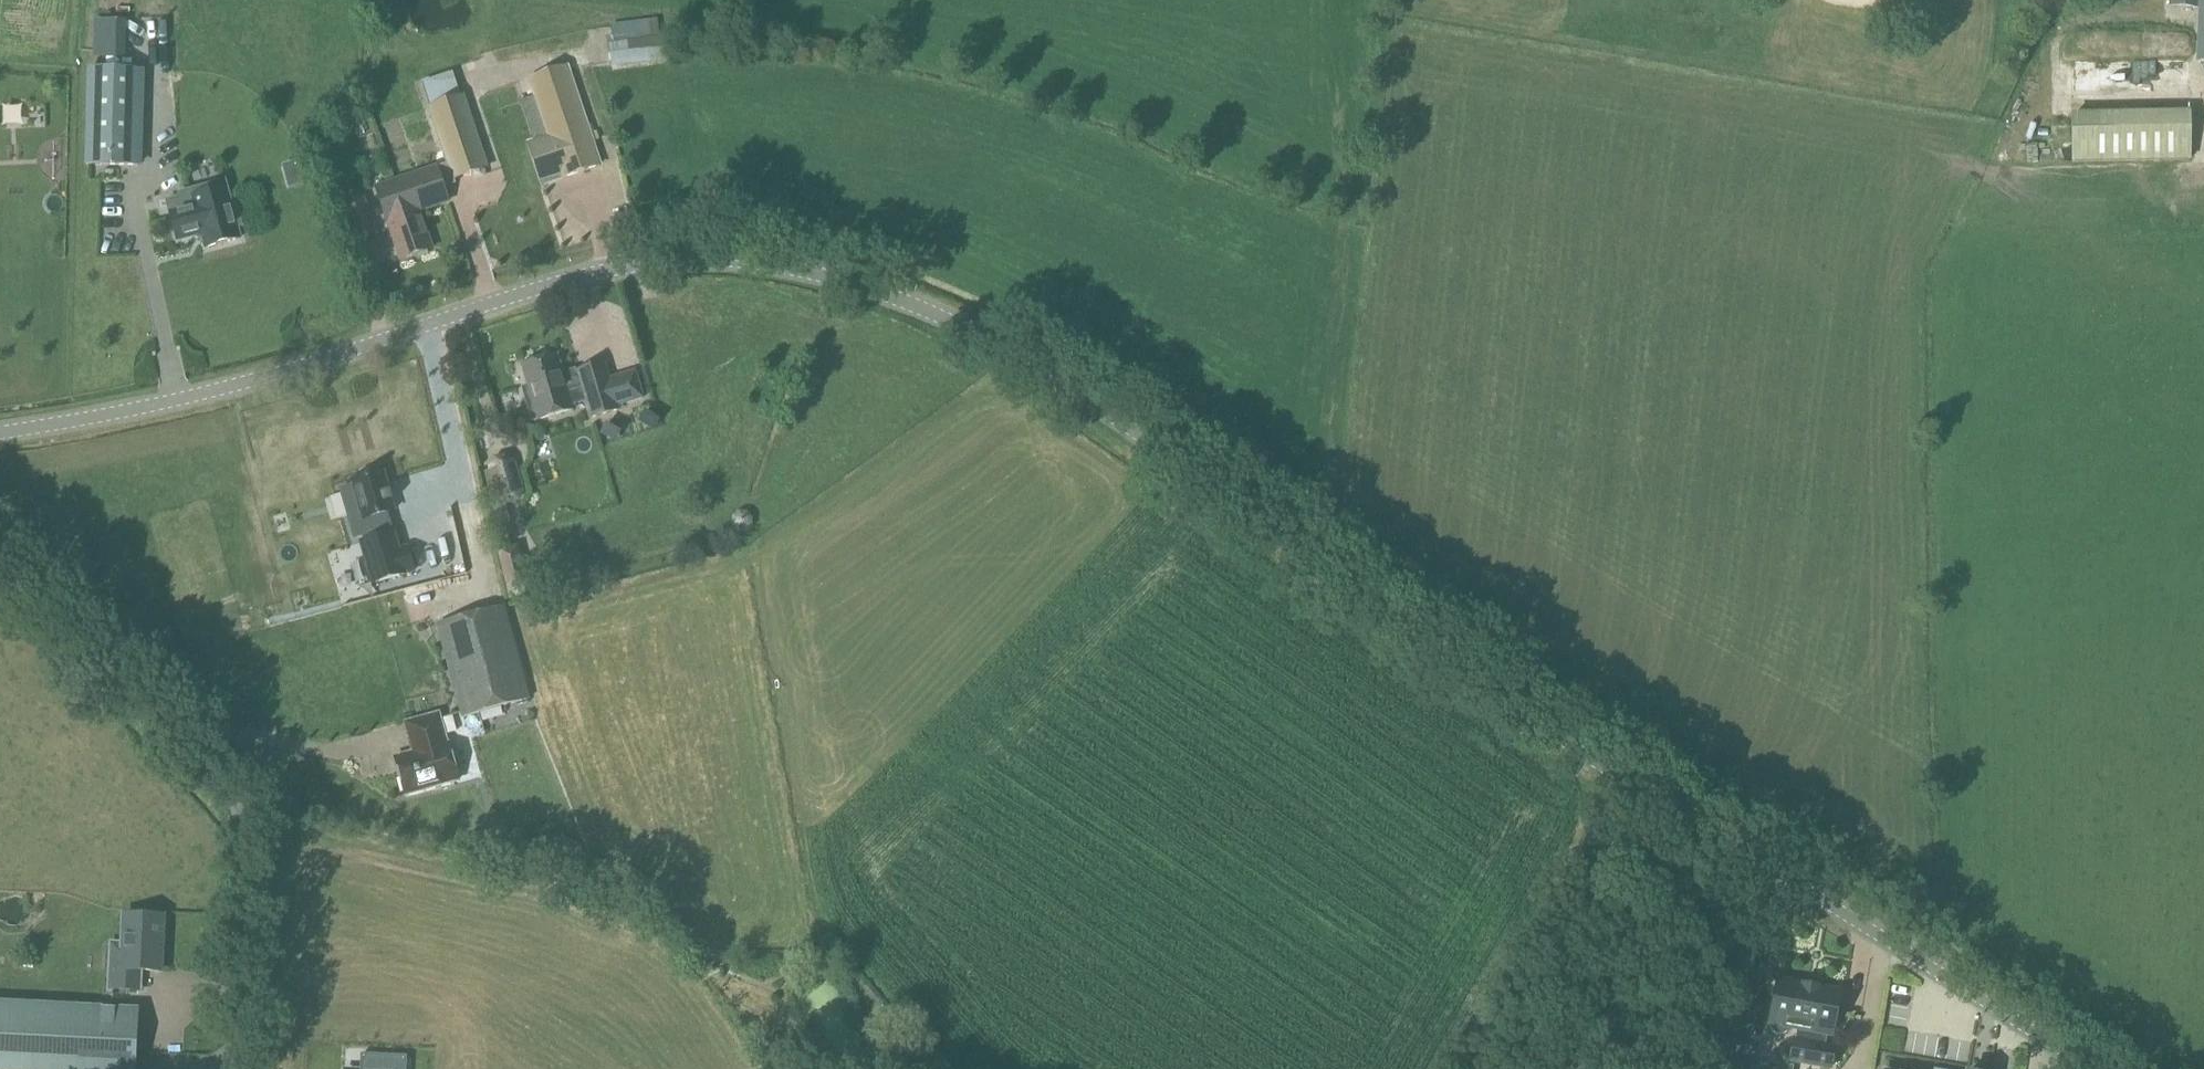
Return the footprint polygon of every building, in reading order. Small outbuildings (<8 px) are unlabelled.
[(639,18),(620,21),(622,35),(641,32),(639,18)] [(667,37),(651,39),(609,44),(611,63),(612,66),(670,59),(669,51),(667,37)] [(562,174),(563,177),(601,165),(568,66),(530,78),(550,136),(529,143),(541,181),(562,174)] [(138,166),(141,79),(141,71),(108,70),(89,70),(87,165),(138,166)] [(463,97),(431,107),(449,163),(376,188),(382,205),(399,199),(405,215),(419,211),(448,201),(441,181),(454,177),(455,178),(486,168),(463,97)] [(2059,165),(2178,166),(2179,120),(2059,118),(2059,165)] [(206,248),(209,247),(241,238),(237,227),(242,226),(237,206),(232,207),(225,182),(198,189),(180,194),(182,200),(168,204),(178,241),(196,236),(204,241),(206,248)] [(357,242),(376,236),(364,199),(336,209),(345,236),(354,233),(357,242)] [(431,249),(419,211),(405,215),(399,199),(382,205),(387,222),(388,221),(401,259),(431,249)] [(578,375),(562,379),(555,356),(524,366),(530,386),(523,388),(533,421),(587,405),(591,418),(619,409),(618,406),(643,398),(635,372),(610,380),(605,364),(577,372),(578,375)] [(525,493),(515,459),(503,454),(491,458),(487,467),(477,470),(486,499),(495,497),(497,502),(505,508),(521,503),(525,493)] [(354,487),(341,490),(355,540),(364,538),(365,543),(361,544),(373,584),(415,572),(408,548),(399,551),(394,534),(390,535),(389,530),(393,529),(388,514),(395,512),(383,473),(353,482),(354,487)] [(497,547),(508,600),(536,594),(530,567),(523,569),(517,543),(497,547)] [(505,608),(438,627),(465,720),(532,700),(505,608)] [(446,743),(438,714),(412,721),(421,750),(395,757),(405,795),(457,780),(447,743),(446,743)] [(281,792),(281,807),(298,807),(299,793),(281,792)] [(111,989),(139,990),(140,971),(160,972),(163,917),(124,915),(122,960),(112,959),(111,989)] [(1803,1029),(1811,986),(1778,980),(1770,1023),(1797,1028),(1803,1029)] [(1803,1029),(1797,1028),(1794,1042),(1794,1041),(1790,1061),(1830,1068),(1834,1049),(1825,1047),(1827,1034),(1832,1035),(1840,992),(1811,986),(1803,1029)] [(1903,1013),(1907,991),(1892,989),(1888,1011),(1903,1013)] [(138,1012),(0,1006),(0,1068),(135,1068),(138,1012)] [(1922,1040),(1946,1044),(1948,1031),(1924,1027),(1922,1040)] [(1738,1042),(1716,1038),(1710,1068),(1753,1068),(1754,1065),(1734,1062),(1738,1042)] [(348,1068),(407,1068),(407,1047),(363,1046),(362,1062),(348,1062),(348,1068)]
